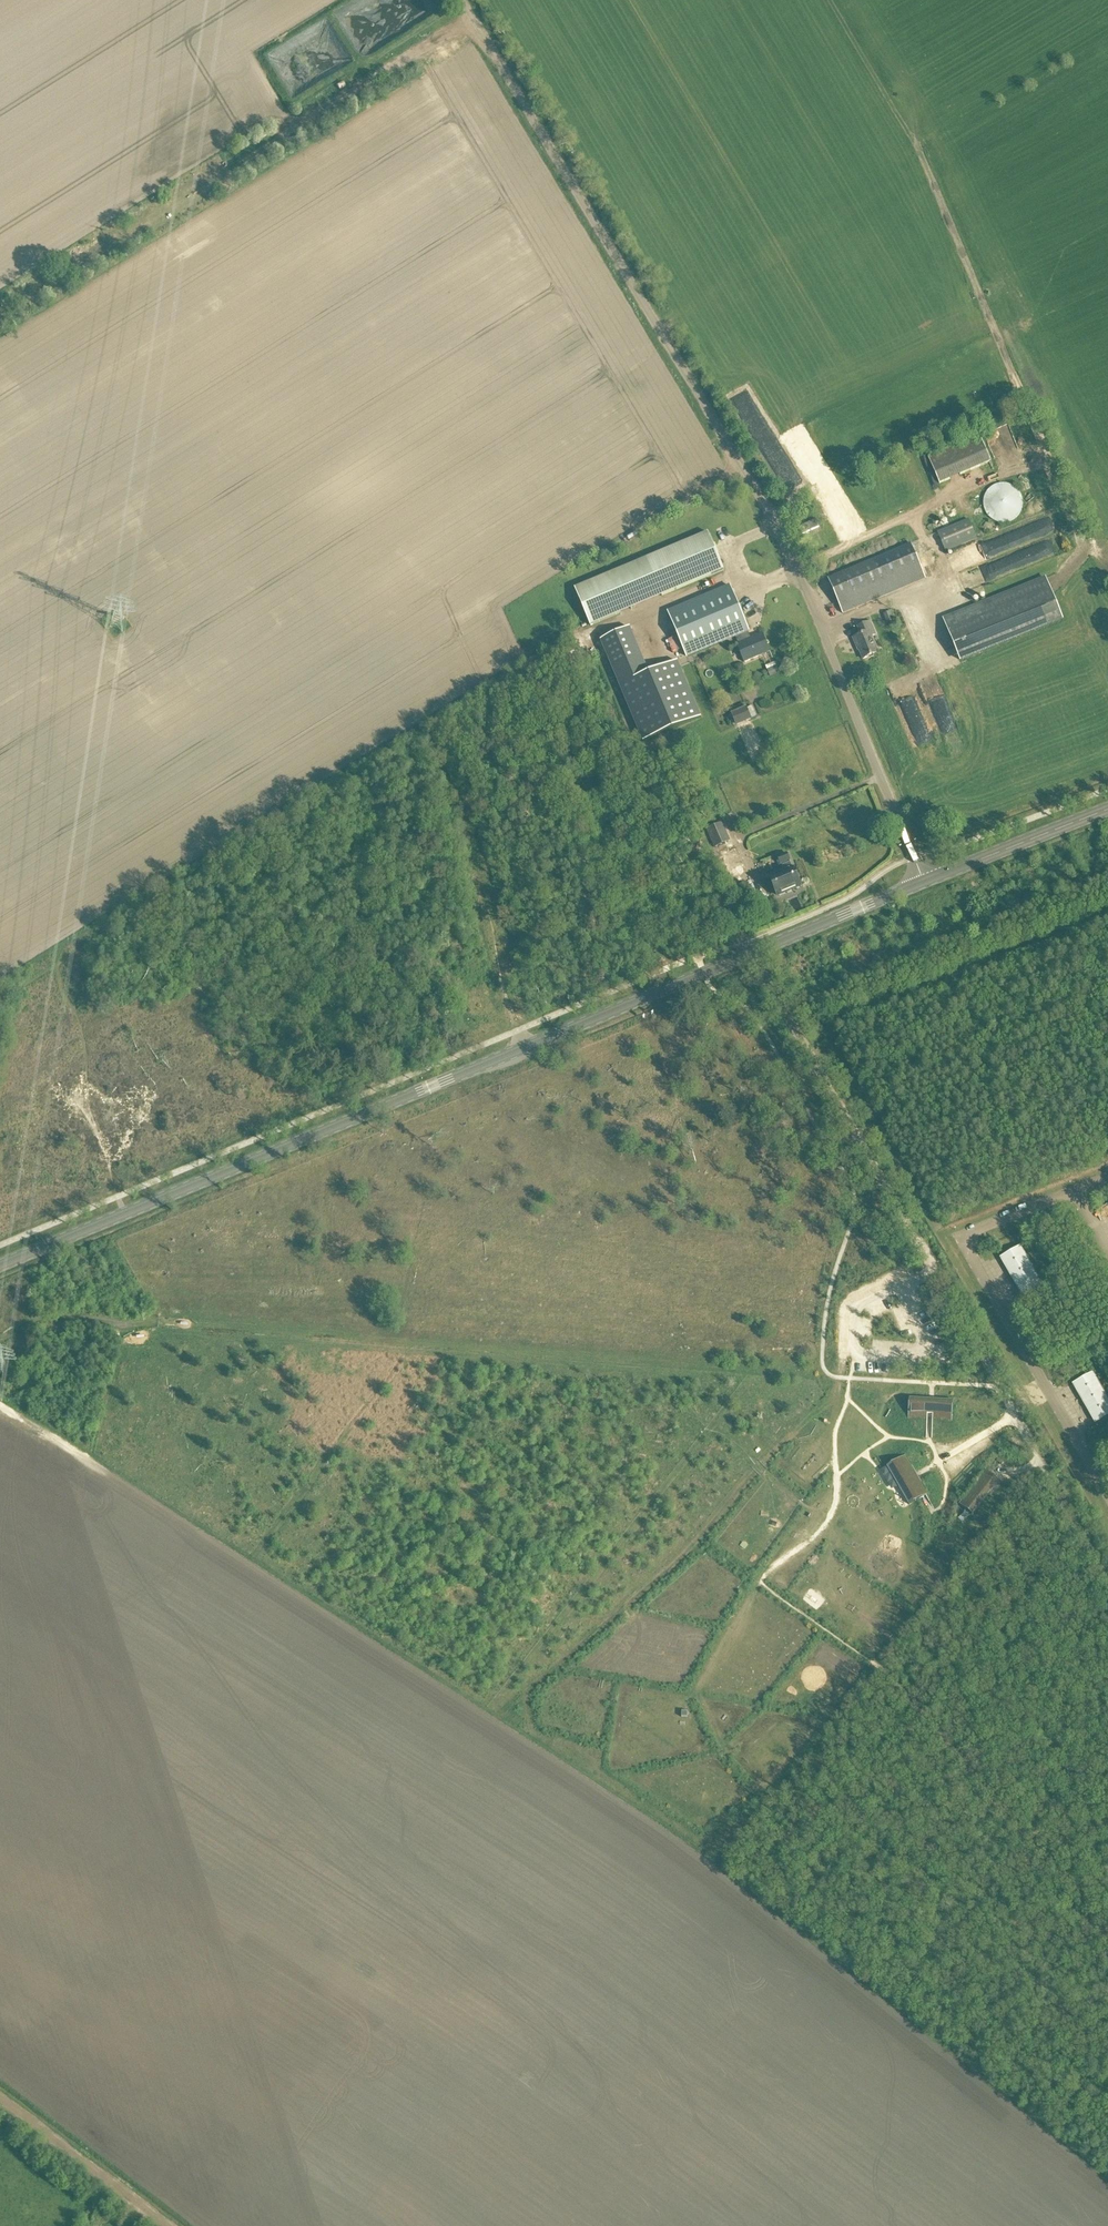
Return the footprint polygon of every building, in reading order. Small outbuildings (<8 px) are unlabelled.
[(930,464),(940,485),(991,463),(982,442),(930,464)] [(910,489),(928,481),(924,473),(907,481),(910,489)] [(1023,502),(1020,493),(1013,487),(1005,484),(996,485),(989,490),(984,498),(984,506),(987,515),(993,521),(1001,523),(1010,522),(1017,518),(1022,510),(1023,502)] [(838,513),(824,519),(827,525),(841,519),(838,513)] [(969,520),(937,533),(946,553),(977,540),(969,520)] [(800,527),(803,534),(817,528),(814,521),(800,527)] [(708,533),(647,559),(574,589),(590,626),(724,570),(708,533)] [(842,614),(925,578),(910,544),(828,579),(842,614)] [(960,662),(1062,620),(1046,580),(945,621),(960,662)] [(750,640),(746,630),(749,629),(732,589),(669,615),(686,655),(734,635),(739,644),(737,645),(744,663),(770,652),(763,634),(750,640)] [(892,613),(884,616),(887,624),(895,621),(892,613)] [(870,623),(858,627),(862,636),(853,640),(858,652),(860,651),(863,660),(879,654),(872,638),(876,636),(870,623)] [(630,629),(602,641),(644,741),(701,717),(678,663),(650,675),(630,629)] [(772,677),(780,674),(776,664),(768,667),(772,677)] [(755,718),(751,707),(731,716),(735,726),(755,718)] [(730,842),(722,823),(706,830),(714,849),(730,842)] [(731,872),(744,867),(734,843),(722,848),(731,872)] [(786,873),(770,880),(778,897),(801,887),(787,855),(778,859),(781,866),(782,865),(786,873)] [(1000,1258),(1023,1298),(1044,1286),(1021,1246),(1000,1258)] [(1095,1424),(1107,1416),(1107,1398),(1093,1372),(1072,1384),(1095,1424)] [(932,1400),(909,1399),(908,1420),(928,1421),(952,1422),(953,1401),(932,1400)] [(905,1456),(887,1467),(898,1487),(909,1506),(928,1495),(916,1475),(905,1456)] [(986,1471),(959,1504),(972,1515),(999,1481),(986,1471)]
